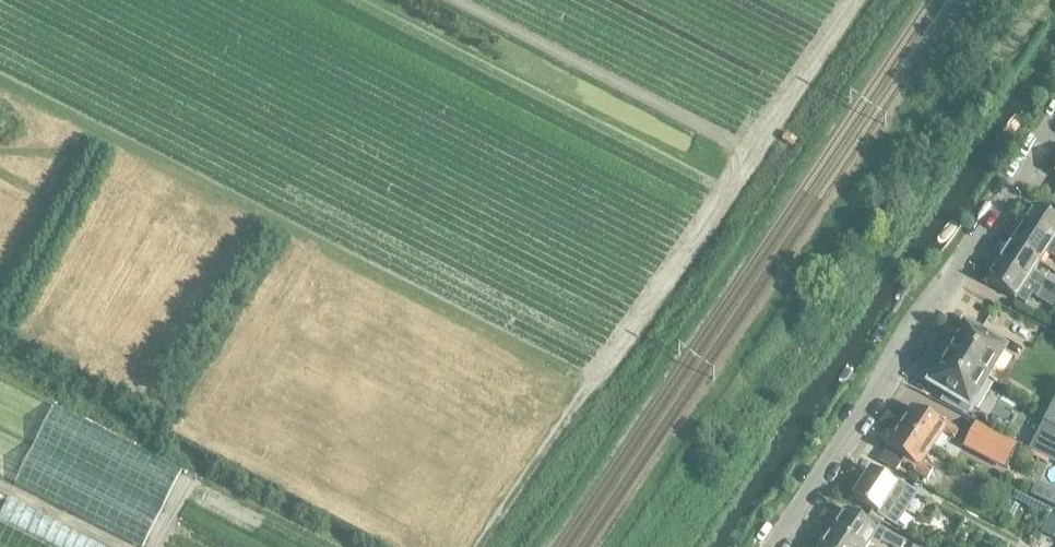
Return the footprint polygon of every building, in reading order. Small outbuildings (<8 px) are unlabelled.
[(1054,248),(1054,220),(1033,206),(1021,225),(1054,248)] [(1039,263),(1046,253),(1054,259),(1054,248),(1021,225),(1010,243),(1039,263)] [(1010,243),(998,262),(1054,300),(1054,287),(1033,273),(1039,263),(1010,243)] [(1016,298),(1026,304),(1032,296),(1054,311),(1054,300),(998,262),(986,281),(1016,299),(1016,298)] [(984,378),(1001,350),(964,327),(957,338),(951,339),(946,347),(948,353),(947,355),(984,378)] [(967,406),(984,378),(947,355),(946,357),(940,359),(935,366),(936,372),(930,383),(967,406)] [(17,478),(53,400),(0,375),(0,470),(17,478)] [(1028,450),(1054,464),(1054,398),(1028,450)] [(899,427),(933,449),(943,434),(953,440),(959,431),(933,415),(930,419),(912,408),(899,427)] [(963,435),(973,442),(979,446),(988,434),(971,423),(963,435)] [(933,449),(899,427),(886,447),(903,459),(900,463),(926,480),(931,470),(923,464),(933,449)] [(871,469),(852,497),(895,526),(915,494),(897,482),(895,485),(871,469)] [(1031,494),(1054,502),(1054,490),(1034,483),(1031,494)] [(871,540),(879,544),(881,541),(893,546),(902,546),(905,541),(878,527),(876,531),(844,510),(830,531),(853,546),(867,546),(871,540)] [(1053,514),(1044,534),(1054,539),(1054,515),(1053,514)] [(830,531),(819,546),(853,546),(830,531)]
